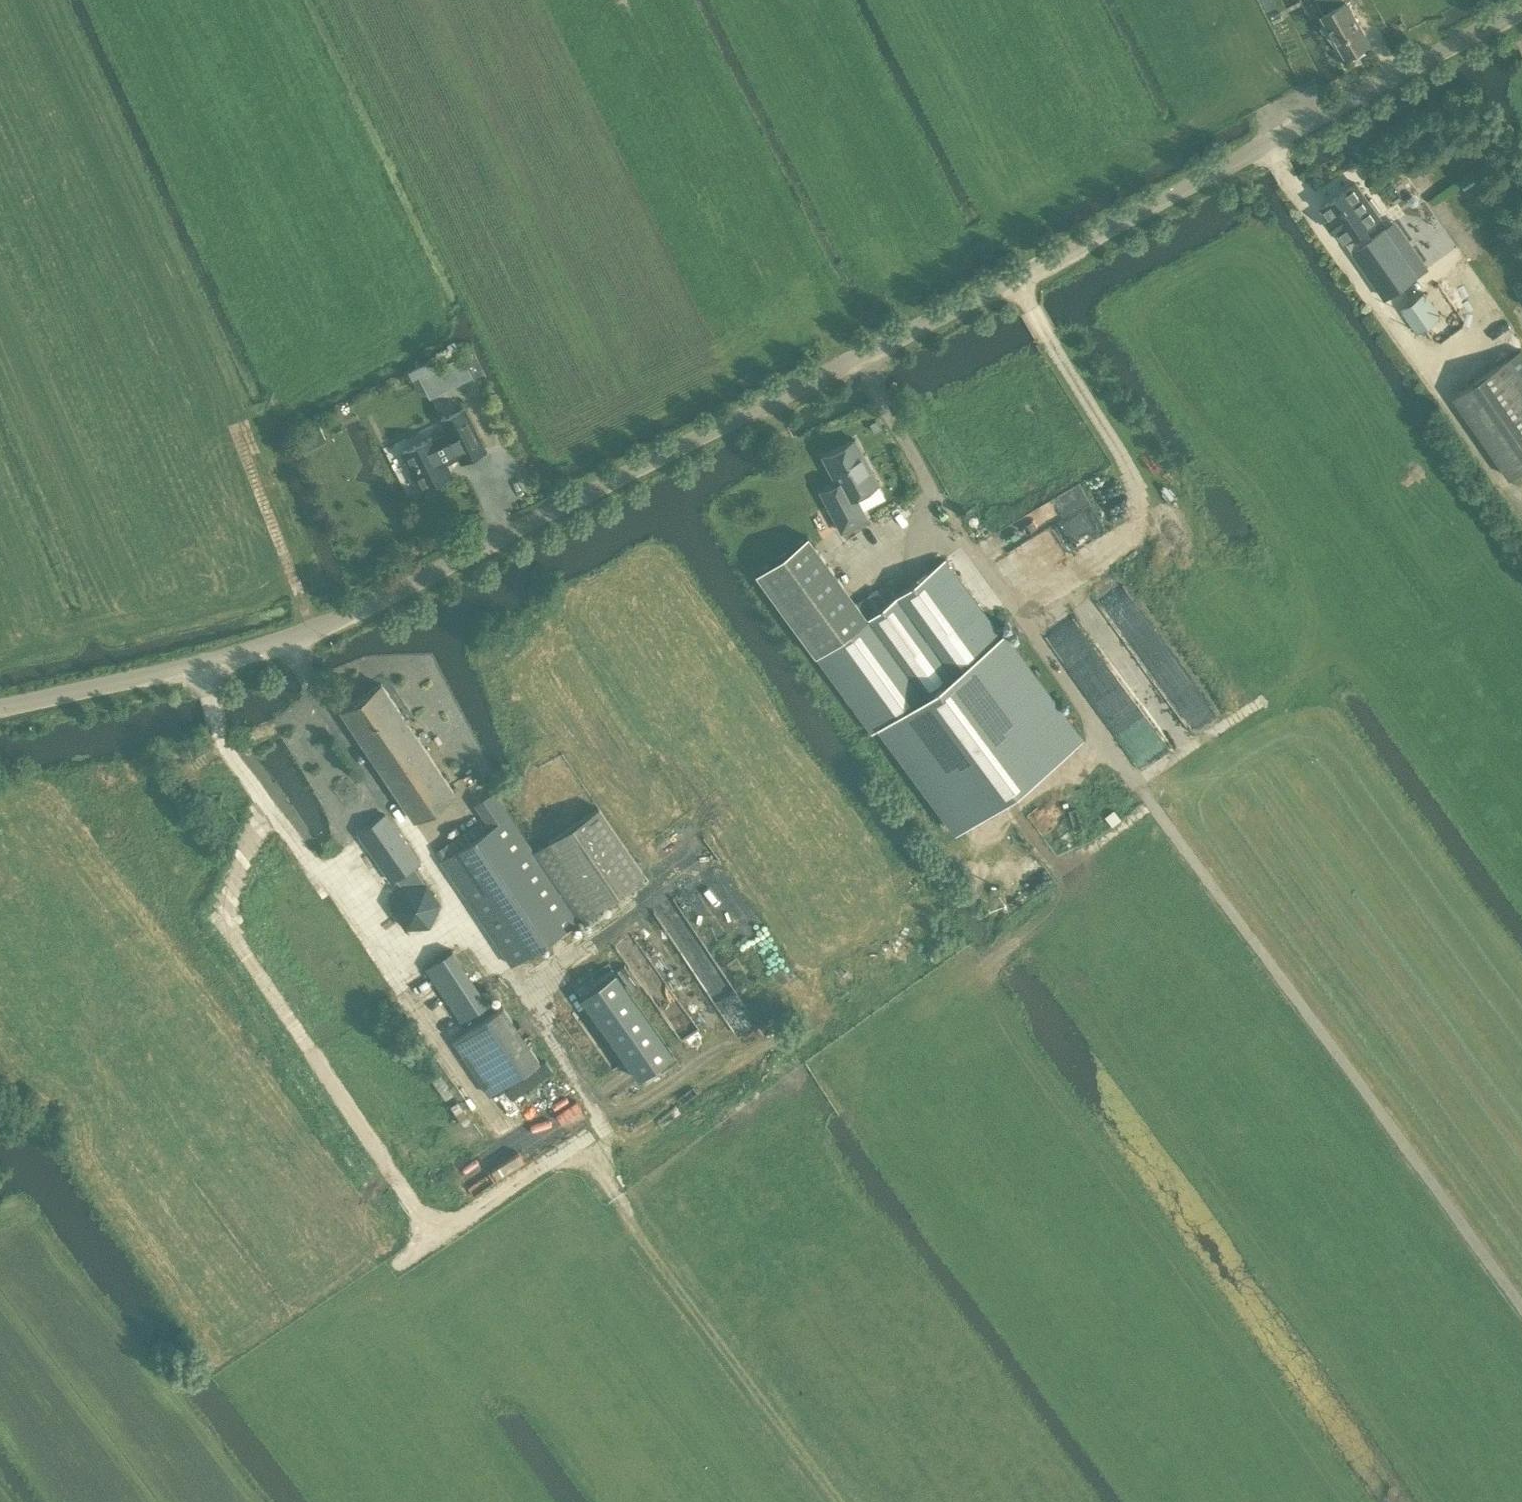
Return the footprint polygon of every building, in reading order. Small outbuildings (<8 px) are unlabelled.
[(1370,43),(1346,1),(1345,1),(1344,0),(1318,0),(1326,12),(1323,14),(1327,23),(1322,27),(1338,46),(1340,45),(1347,57),(1370,43)] [(1371,197),(1368,200),(1355,182),(1334,197),(1321,206),(1329,217),(1327,218),(1336,231),(1338,230),(1345,240),(1353,250),(1352,251),(1382,293),(1385,297),(1418,274),(1385,228),(1368,240),(1361,229),(1380,216),(1378,214),(1381,211),(1371,197)] [(1418,330),(1441,314),(1425,291),(1401,307),(1418,330)] [(1521,468),(1521,381),(1506,357),(1454,394),(1511,476),(1521,468)] [(429,360),(408,371),(413,380),(434,369),(429,360)] [(461,461),(484,449),(464,408),(441,420),(447,433),(433,440),(432,438),(403,453),(421,488),(450,474),(445,464),(459,457),(461,461)] [(876,421),(869,425),(874,433),(881,429),(876,421)] [(841,533),(866,520),(854,497),(878,485),(855,440),(822,457),(836,485),(820,493),(841,533)] [(814,655),(865,618),(806,537),(755,574),(814,655)] [(877,728),(1000,637),(944,560),(865,618),(814,655),(871,733),(877,728)] [(955,833),(1083,738),(1006,632),(1000,637),(877,728),(955,833)] [(414,820),(454,794),(381,685),(342,711),(414,820)] [(578,919),(532,850),(492,792),(474,804),(490,827),(487,829),(442,859),(440,860),(510,964),(578,919)] [(578,919),(643,875),(598,809),(532,850),(578,919)] [(418,861),(385,815),(359,834),(392,880),(396,877),(400,883),(423,881),(413,865),(418,861)] [(481,820),(436,850),(442,859),(487,829),(481,820)] [(423,881),(400,883),(388,906),(403,926),(428,924),(439,902),(425,881),(423,881)] [(493,1003),(451,945),(419,967),(461,1026),(493,1003)] [(644,1014),(615,973),(581,997),(639,1079),(673,1054),(644,1014)]
